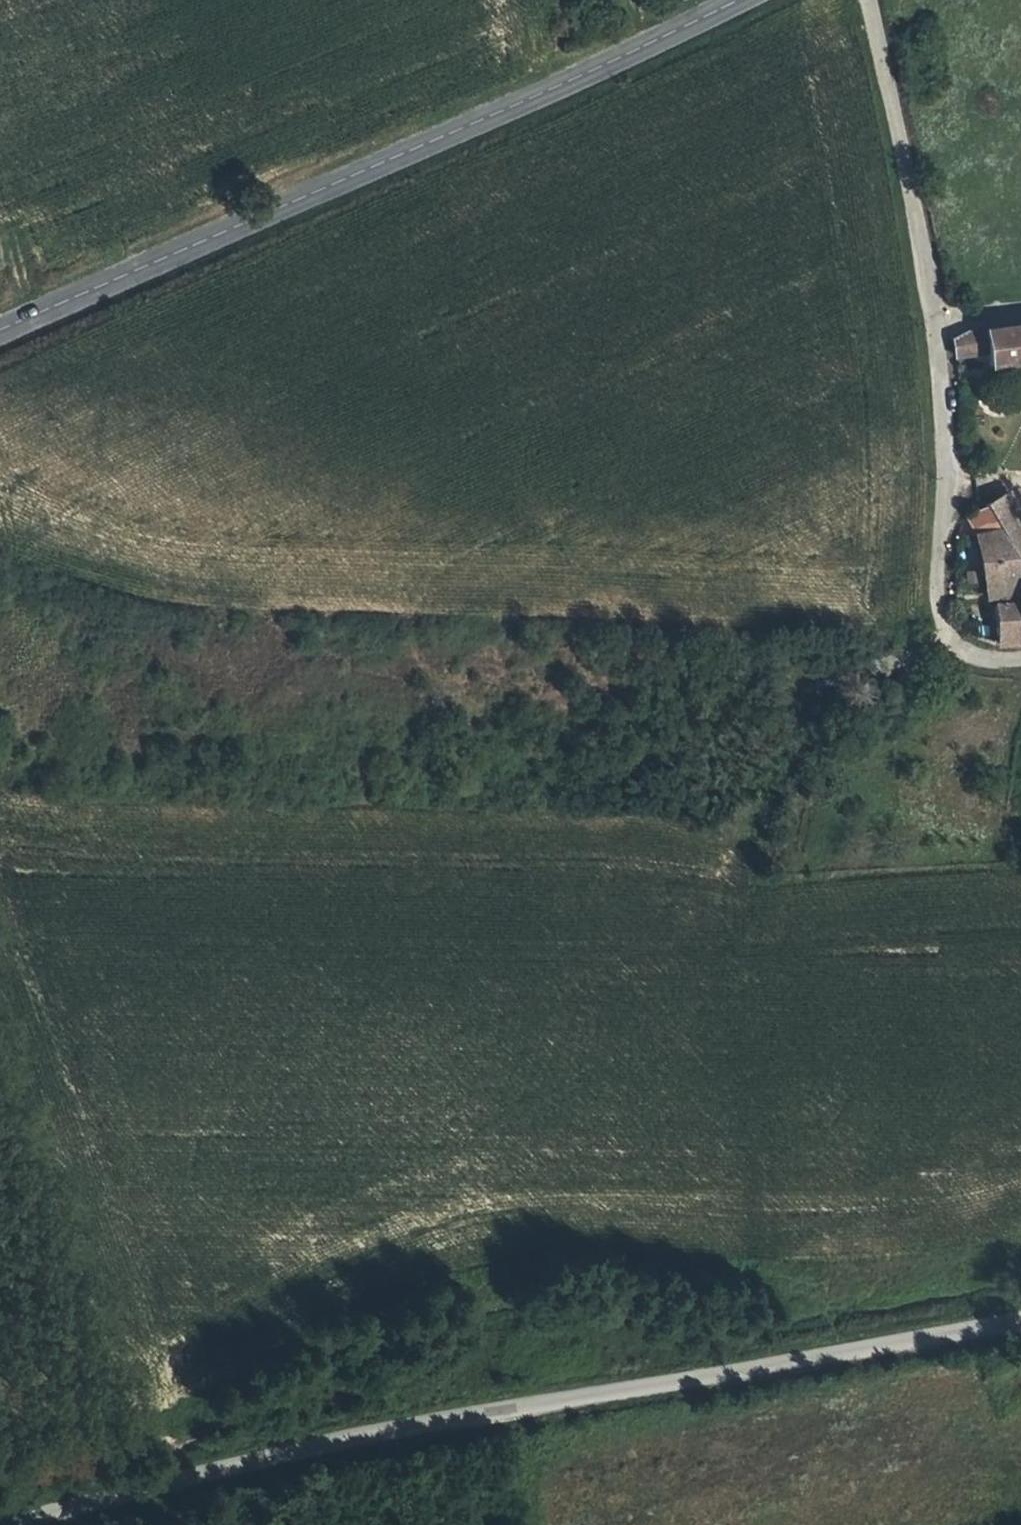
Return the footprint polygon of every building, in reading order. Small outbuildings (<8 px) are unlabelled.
[(952,354),(987,347),(991,363),(1020,356),(1020,320),(949,337),(952,354)] [(1011,492),(992,501),(994,503),(1020,552),(1020,510),(1011,492)] [(981,506),(974,509),(991,581),(999,581),(1020,578),(1020,552),(994,503),(981,506)] [(999,581),(998,646),(1020,644),(1020,578),(999,581)]
